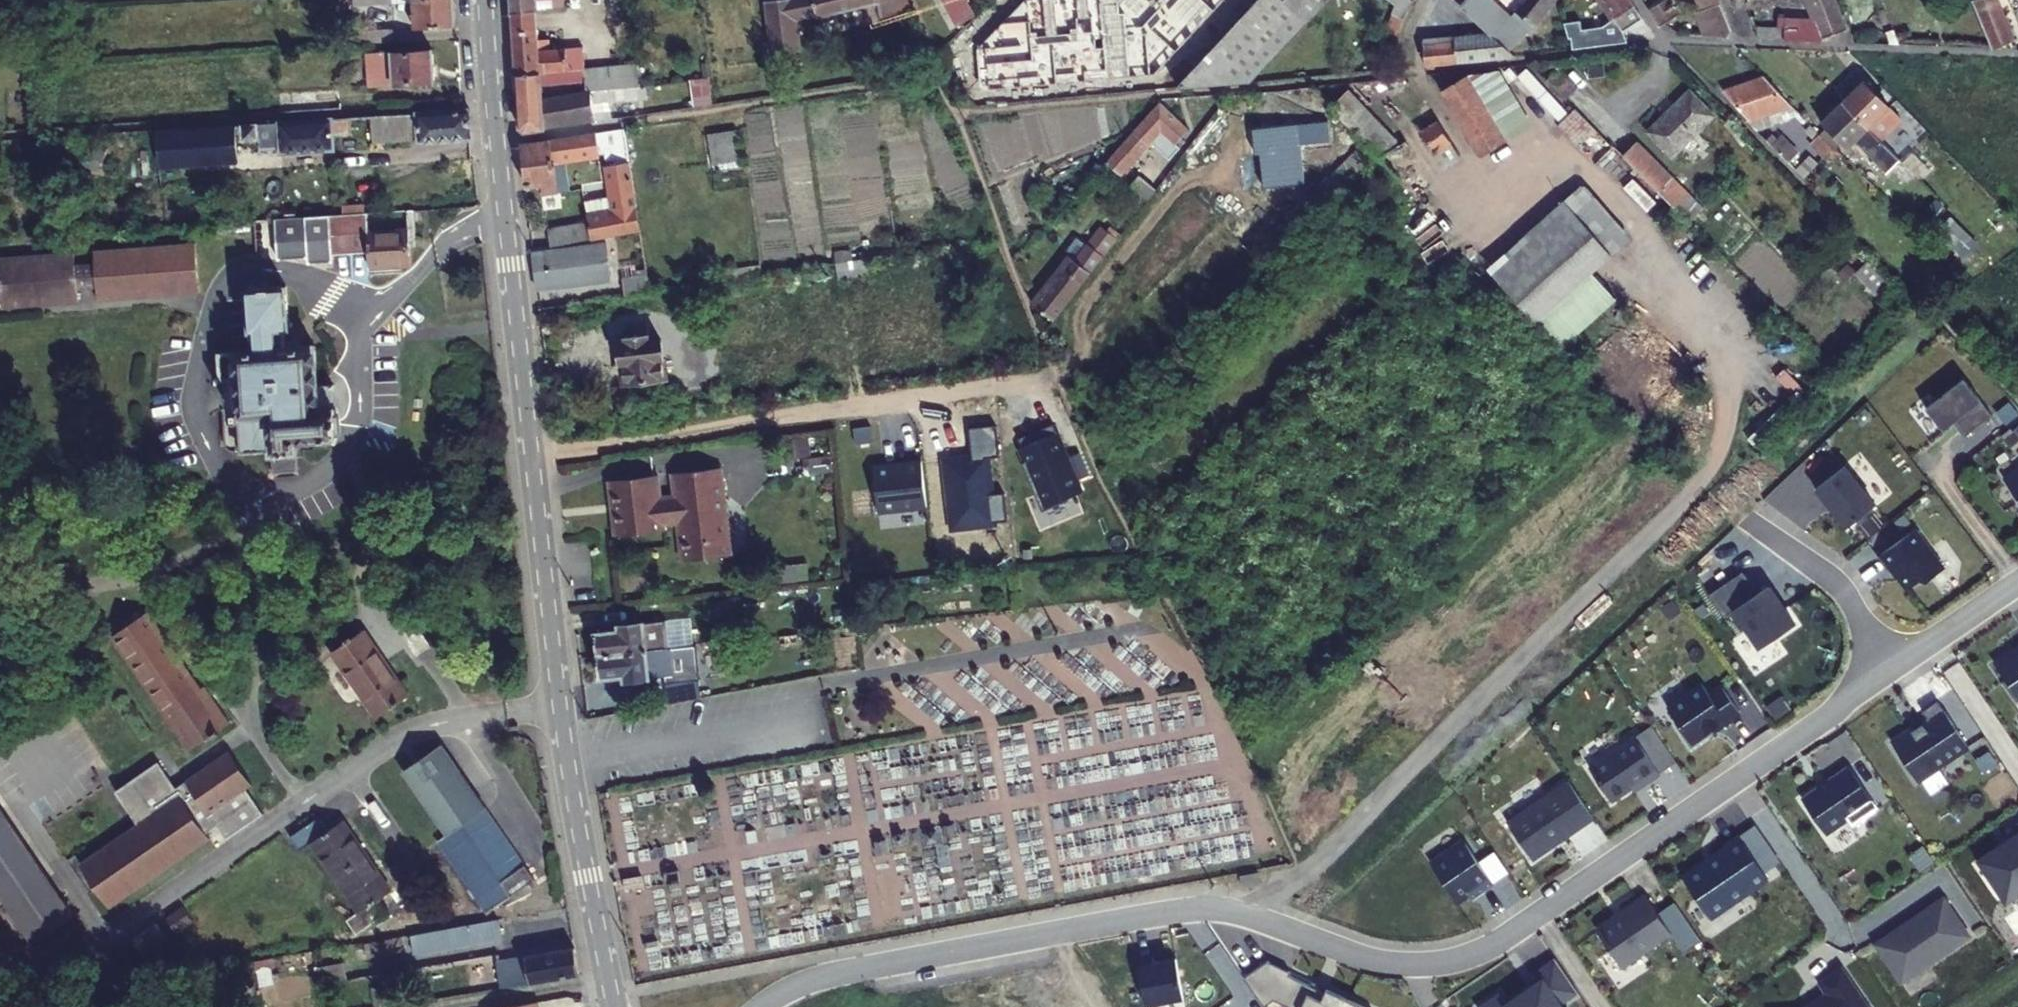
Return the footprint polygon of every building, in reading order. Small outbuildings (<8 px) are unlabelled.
[(422,28),(462,26),(461,0),(421,0),(422,28)] [(521,13),(545,11),(574,9),(572,0),(520,0),(521,13)] [(772,50),(807,45),(804,21),(880,4),(883,18),(914,11),(909,0),(766,0),(772,50)] [(959,10),(978,0),(966,0),(956,5),(959,10)] [(1186,82),(1257,78),(1330,0),(1263,0),(1186,82)] [(1408,32),(1412,16),(1421,0),(1403,0),(1405,2),(1393,28),(1408,32)] [(1470,2),(1478,10),(1486,0),(1472,0),(1470,2)] [(1549,0),(1529,0),(1524,7),(1522,6),(1520,9),(1508,0),(1486,0),(1478,10),(1501,30),(1521,44),(1538,25),(1540,26),(1557,5),(1549,0)] [(1631,27),(1651,16),(1641,0),(1615,0),(1631,27)] [(1668,22),(1688,10),(1682,0),(1665,0),(1657,4),(1668,22)] [(1703,8),(1711,30),(1741,32),(1728,0),(1709,6),(1703,8)] [(1767,34),(1830,37),(1830,33),(1858,25),(1847,0),(1817,0),(1823,14),(1786,12),(1786,22),(1764,22),(1767,34)] [(2000,44),(2017,37),(2017,22),(2009,0),(1982,0),(2000,44)] [(521,13),(522,31),(547,29),(545,11),(521,13)] [(1579,30),(1580,45),(1623,40),(1622,31),(1615,31),(1614,26),(1591,29),(1590,16),(1573,19),(1576,30),(1579,30)] [(365,31),(366,43),(403,41),(402,29),(365,31)] [(522,31),(525,75),(594,69),(592,47),(549,50),(547,29),(522,31)] [(1521,44),(1501,30),(1463,34),(1463,39),(1433,41),(1435,61),(1524,52),(1521,44)] [(1403,50),(1398,64),(1413,63),(1413,51),(1403,50)] [(378,56),(380,86),(442,82),(440,52),(378,56)] [(615,67),(618,88),(648,85),(646,65),(615,67)] [(1513,65),(1479,69),(1518,134),(1545,119),(1513,65)] [(1557,75),(1575,94),(1587,83),(1568,65),(1557,75)] [(594,69),(596,90),(618,88),(615,67),(594,69)] [(525,75),(528,126),(533,133),(555,129),(555,125),(552,94),(596,90),(594,69),(525,75)] [(1493,151),(1518,134),(1479,69),(1453,84),(1493,151)] [(1730,85),(1765,126),(1784,120),(1782,118),(1807,109),(1772,71),(1730,85)] [(1852,94),(1889,131),(1910,111),(1873,74),(1852,94)] [(704,94),(706,105),(721,104),(718,77),(702,79),(704,94)] [(695,80),(697,95),(704,94),(702,79),(695,80)] [(288,88),(289,112),(351,108),(349,84),(288,88)] [(1493,151),(1453,84),(1443,90),(1448,100),(1439,106),(1445,117),(1457,139),(1468,157),(1477,151),(1482,157),(1493,151)] [(618,88),(596,90),(552,94),(555,125),(605,119),(606,121),(622,119),(619,104),(649,100),(648,85),(618,88)] [(1657,128),(1681,152),(1723,109),(1699,85),(1657,128)] [(1354,89),(1339,102),(1373,139),(1385,152),(1389,155),(1403,142),(1354,89)] [(1885,153),(1900,168),(1913,156),(1889,131),(1852,94),(1832,115),(1837,120),(1855,138),(1858,142),(1864,136),(1883,155),(1885,153)] [(1170,99),(1125,149),(1138,161),(1160,138),(1177,154),(1188,143),(1183,139),(1197,124),(1170,99)] [(1727,111),(1733,117),(1737,113),(1732,107),(1727,111)] [(381,130),(381,142),(427,141),(427,145),(479,140),(482,140),(479,109),(380,116),(381,130)] [(1572,127),(1587,144),(1605,126),(1589,110),(1572,127)] [(361,117),(362,131),(381,130),(380,116),(361,117)] [(361,117),(341,118),(342,133),(362,131),(361,117)] [(1266,149),(1270,183),(1311,179),(1307,140),(1331,137),(1329,117),(1259,125),(1262,149),(1266,149)] [(1389,155),(1406,173),(1457,139),(1445,117),(1403,142),(1389,155)] [(288,134),(289,151),(343,148),(342,133),(341,118),(253,124),(254,136),(288,134)] [(1830,127),(1848,145),(1855,138),(1837,120),(1830,127)] [(1821,136),(1836,152),(1843,146),(1820,122),(1814,128),(1821,136)] [(168,130),(169,157),(250,152),(248,125),(168,130)] [(1587,144),(1604,160),(1621,143),(1605,126),(1587,144)] [(716,134),(721,165),(750,160),(745,129),(716,134)] [(1775,135),(1796,157),(1807,146),(1791,130),(1787,134),(1782,129),(1775,135)] [(649,231),(634,131),(604,135),(604,131),(558,138),(559,140),(564,175),(609,168),(609,171),(614,170),(619,201),(609,203),(610,214),(596,216),(597,222),(599,239),(649,231)] [(1321,190),(1333,203),(1385,152),(1373,139),(1321,190)] [(1631,153),(1676,197),(1685,188),(1676,179),(1681,174),(1645,139),(1631,153)] [(549,182),(550,193),(565,191),(564,175),(559,140),(529,143),(534,183),(549,182)] [(1927,142),(1913,156),(1925,168),(1939,155),(1927,142)] [(1116,158),(1130,170),(1138,161),(1125,149),(1116,158)] [(1803,164),(1811,172),(1826,158),(1819,150),(1803,164)] [(1925,168),(1913,156),(1900,168),(1913,181),(1925,168)] [(1872,170),(1883,180),(1890,173),(1880,163),(1872,170)] [(1137,182),(1155,197),(1164,187),(1146,172),(1137,182)] [(1637,234),(1592,185),(1500,269),(1568,344),(1624,294),(1600,268),(1637,234)] [(317,257),(317,263),(342,261),(342,256),(378,254),(379,269),(421,266),(419,240),(426,240),(423,209),(284,219),(287,259),(317,257)] [(1041,300),(1063,317),(1127,234),(1110,221),(1083,255),(1079,251),(1041,300)] [(556,228),(559,245),(599,239),(597,222),(556,228)] [(541,251),(545,288),(618,279),(613,243),(541,251)] [(98,289),(99,301),(200,294),(197,248),(96,255),(97,267),(77,269),(76,255),(1,261),(4,309),(79,304),(78,291),(98,289)] [(844,261),(847,278),(877,273),(874,257),(844,261)] [(756,266),(737,269),(738,278),(758,275),(756,266)] [(631,277),(633,294),(658,291),(655,268),(645,269),(646,275),(631,277)] [(725,271),(726,280),(738,278),(737,269),(725,271)] [(280,446),(282,472),(306,470),(304,441),(345,438),(342,408),(325,409),(323,386),(320,345),(284,348),(282,326),(295,325),(292,284),(254,287),(257,328),(259,328),(261,346),(226,349),(229,379),(244,378),(247,407),(242,407),(242,417),(248,417),(250,448),(280,446)] [(629,344),(633,382),(674,378),(673,369),(682,368),(681,360),(673,361),(671,339),(657,341),(645,342),(645,336),(634,337),(634,343),(629,344)] [(1992,415),(1963,379),(1925,409),(1943,431),(1953,423),(1964,437),(1992,415)] [(686,517),(691,555),(717,552),(715,537),(737,534),(728,463),(680,469),(683,496),(669,498),(665,471),(617,477),(624,531),(673,525),(672,519),(686,517)] [(1816,489),(1847,527),(1875,505),(1845,467),(1816,489)] [(2007,481),(2017,497),(2017,473),(2007,481)] [(1946,568),(1917,528),(1880,556),(1889,569),(1892,566),(1908,589),(1922,579),(1928,581),(1946,568)] [(715,537),(717,552),(739,549),(737,534),(715,537)] [(1760,648),(1795,624),(1767,587),(1758,594),(1742,572),(1709,595),(1724,617),(1734,611),(1760,648)] [(207,685),(155,609),(122,630),(199,744),(237,718),(212,682),(207,685)] [(602,627),(604,650),(678,642),(675,615),(626,620),(626,625),(602,627)] [(340,647),(384,713),(416,691),(393,658),(383,642),(372,626),(340,647)] [(787,631),(789,640),(807,637),(806,628),(787,631)] [(604,650),(607,672),(631,670),(631,674),(673,670),(672,658),(671,651),(677,650),(705,647),(704,640),(678,642),(604,650)] [(2014,653),(2012,651),(1994,663),(2017,699),(2017,651),(2014,653)] [(749,665),(753,684),(764,682),(760,662),(749,665)] [(692,686),(693,695),(714,692),(710,666),(685,670),(687,686),(692,686)] [(1702,685),(1668,708),(1692,744),(1720,725),(1722,727),(1740,715),(1721,686),(1709,695),(1702,685)] [(1892,743),(1917,781),(1968,747),(1937,701),(1922,711),(1929,722),(1913,732),(1912,730),(1892,743)] [(1676,763),(1651,726),(1635,738),(1660,774),(1676,763)] [(1589,769),(1612,802),(1632,788),(1642,781),(1644,785),(1660,774),(1635,738),(1589,769)] [(487,809),(444,744),(406,770),(449,835),(462,827),(487,809)] [(253,784),(230,751),(186,782),(191,788),(181,795),(176,788),(158,762),(116,792),(138,825),(81,865),(111,907),(211,838),(207,833),(202,826),(213,819),(217,826),(227,840),(264,814),(246,788),(253,784)] [(1877,808),(1849,767),(1827,782),(1828,783),(1819,789),(1818,788),(1801,799),(1825,834),(1847,820),(1851,826),(1877,808)] [(1642,781),(1632,788),(1634,791),(1644,785),(1642,781)] [(186,782),(176,788),(181,795),(191,788),(186,782)] [(1593,819),(1568,782),(1507,823),(1533,860),(1558,843),(1557,841),(1563,837),(1566,838),(1593,819)] [(41,938),(82,910),(0,790),(0,878),(41,938)] [(462,827),(440,842),(488,913),(535,880),(487,809),(462,827)] [(328,812),(298,833),(308,846),(320,837),(368,907),(356,916),(365,929),(393,909),(384,896),(398,886),(350,816),(337,825),(328,812)] [(202,826),(207,833),(217,826),(213,819),(202,826)] [(2010,841),(2011,843),(1979,865),(1991,884),(1996,880),(2007,897),(2017,890),(2017,835),(2010,841)] [(1768,881),(1739,837),(1725,847),(1726,849),(1711,859),(1712,860),(1704,866),(1703,864),(1682,879),(1710,920),(1768,881)] [(1480,894),(1493,886),(1465,843),(1431,866),(1457,903),(1468,895),(1470,898),(1479,892),(1480,894)] [(635,880),(637,889),(656,885),(654,877),(635,880)] [(1671,933),(1644,895),(1621,911),(1623,914),(1597,932),(1622,967),(1671,933)] [(1971,938),(1944,898),(1929,908),(1931,910),(1877,947),(1902,985),(1971,938)] [(511,931),(508,915),(374,939),(375,947),(376,951),(422,942),(423,947),(511,931)] [(373,938),(323,947),(324,956),(375,947),(374,939),(373,938)] [(580,943),(504,955),(509,982),(585,969),(580,943)] [(352,957),(327,961),(330,977),(354,973),(352,957)] [(1154,963),(1153,957),(1137,960),(1146,1005),(1183,998),(1176,959),(1154,963)] [(1556,959),(1536,973),(1541,981),(1507,1005),(1499,994),(1481,1006),(1561,1006),(1560,1005),(1578,992),(1556,959)] [(1243,978),(1263,1006),(1273,1000),(1288,1006),(1364,1006),(1348,1000),(1347,1003),(1288,975),(1290,972),(1267,961),(1243,978)] [(1842,970),(1820,984),(1827,995),(1809,1006),(1867,1006),(1842,970)] [(543,997),(490,1006),(544,1006),(543,997)]
